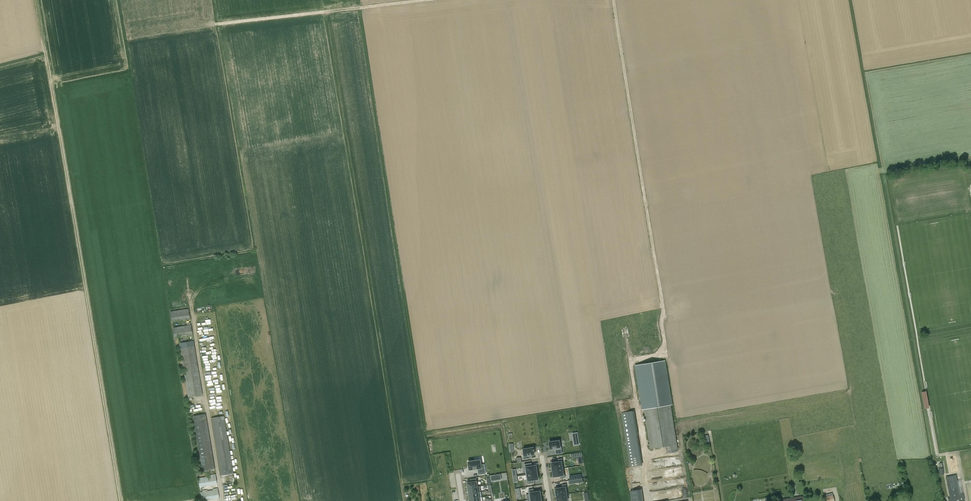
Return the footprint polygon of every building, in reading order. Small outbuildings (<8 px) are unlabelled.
[(172,321),(190,319),(188,309),(170,311),(172,321)] [(192,335),(191,325),(190,322),(178,324),(179,327),(173,328),(174,337),(192,335)] [(203,395),(193,341),(179,343),(188,398),(203,395)] [(667,451),(677,449),(670,405),(672,405),(664,361),(635,366),(643,409),(644,409),(651,449),(666,446),(667,451)] [(634,410),(621,412),(623,423),(630,467),(643,465),(638,435),(636,421),(634,410)] [(215,469),(205,414),(193,416),(202,471),(215,469)] [(211,418),(220,469),(221,476),(233,474),(232,467),(232,466),(224,416),(211,418)] [(550,442),(549,442),(550,449),(555,448),(556,454),(562,453),(560,440),(554,441),(554,440),(550,441),(550,442)] [(529,448),(522,449),(523,459),(530,458),(530,455),(534,454),(534,452),(535,452),(534,447),(533,447),(533,446),(528,447),(529,448)] [(559,462),(551,463),(552,470),(564,468),(562,458),(558,459),(559,462)] [(481,463),(470,465),(471,473),(481,471),(481,475),(487,474),(486,467),(482,468),(481,463)] [(531,463),(524,464),(526,474),(537,472),(536,465),(532,466),(531,463)] [(564,468),(552,470),(553,477),(561,476),(561,478),(565,478),(564,468)] [(537,472),(526,474),(527,484),(534,483),(534,480),(538,479),(537,472)] [(217,484),(215,474),(210,475),(211,476),(198,478),(199,487),(217,484)] [(960,495),(956,475),(946,477),(950,498),(948,498),(948,500),(963,500),(964,500),(963,494),(960,495)] [(563,487),(555,488),(556,495),(567,494),(568,494),(566,484),(562,485),(563,487)] [(218,489),(217,488),(213,489),(213,490),(200,492),(202,500),(203,500),(219,498),(218,489)] [(534,489),(529,490),(530,500),(541,498),(540,491),(534,492),(534,489)] [(630,491),(631,500),(643,500),(641,489),(630,491)]
